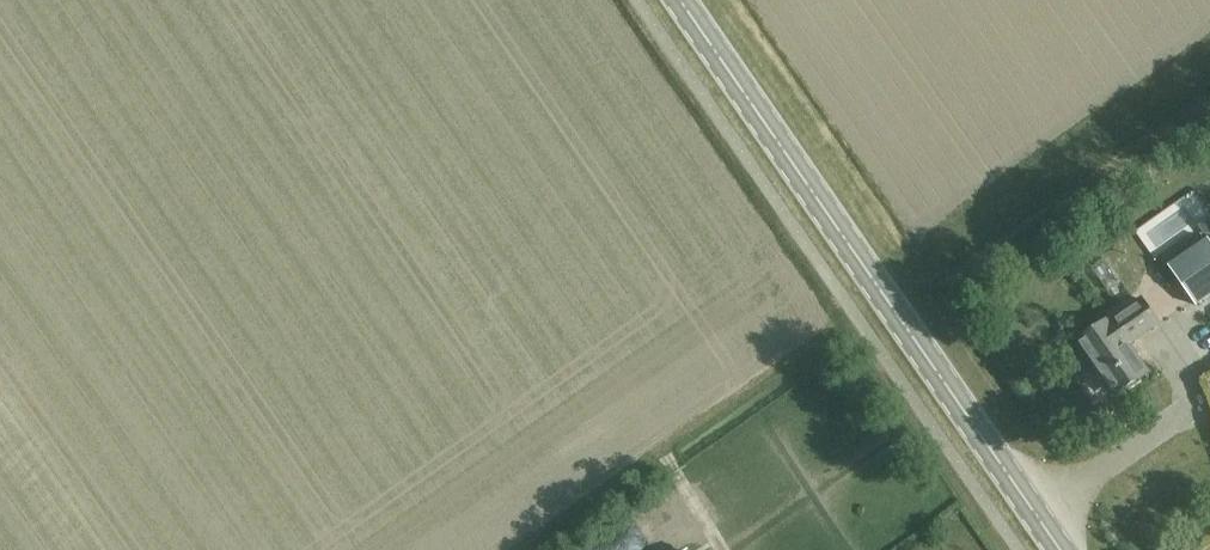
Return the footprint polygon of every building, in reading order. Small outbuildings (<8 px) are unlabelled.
[(1205,232),(1209,229),(1209,217),(1209,216),(1200,223),(1205,232)] [(1205,301),(1209,297),(1209,238),(1197,248),(1205,260),(1185,273),(1205,301)] [(1118,393),(1148,372),(1129,343),(1159,323),(1142,298),(1112,319),(1111,318),(1077,341),(1094,365),(1097,363),(1118,393)]
